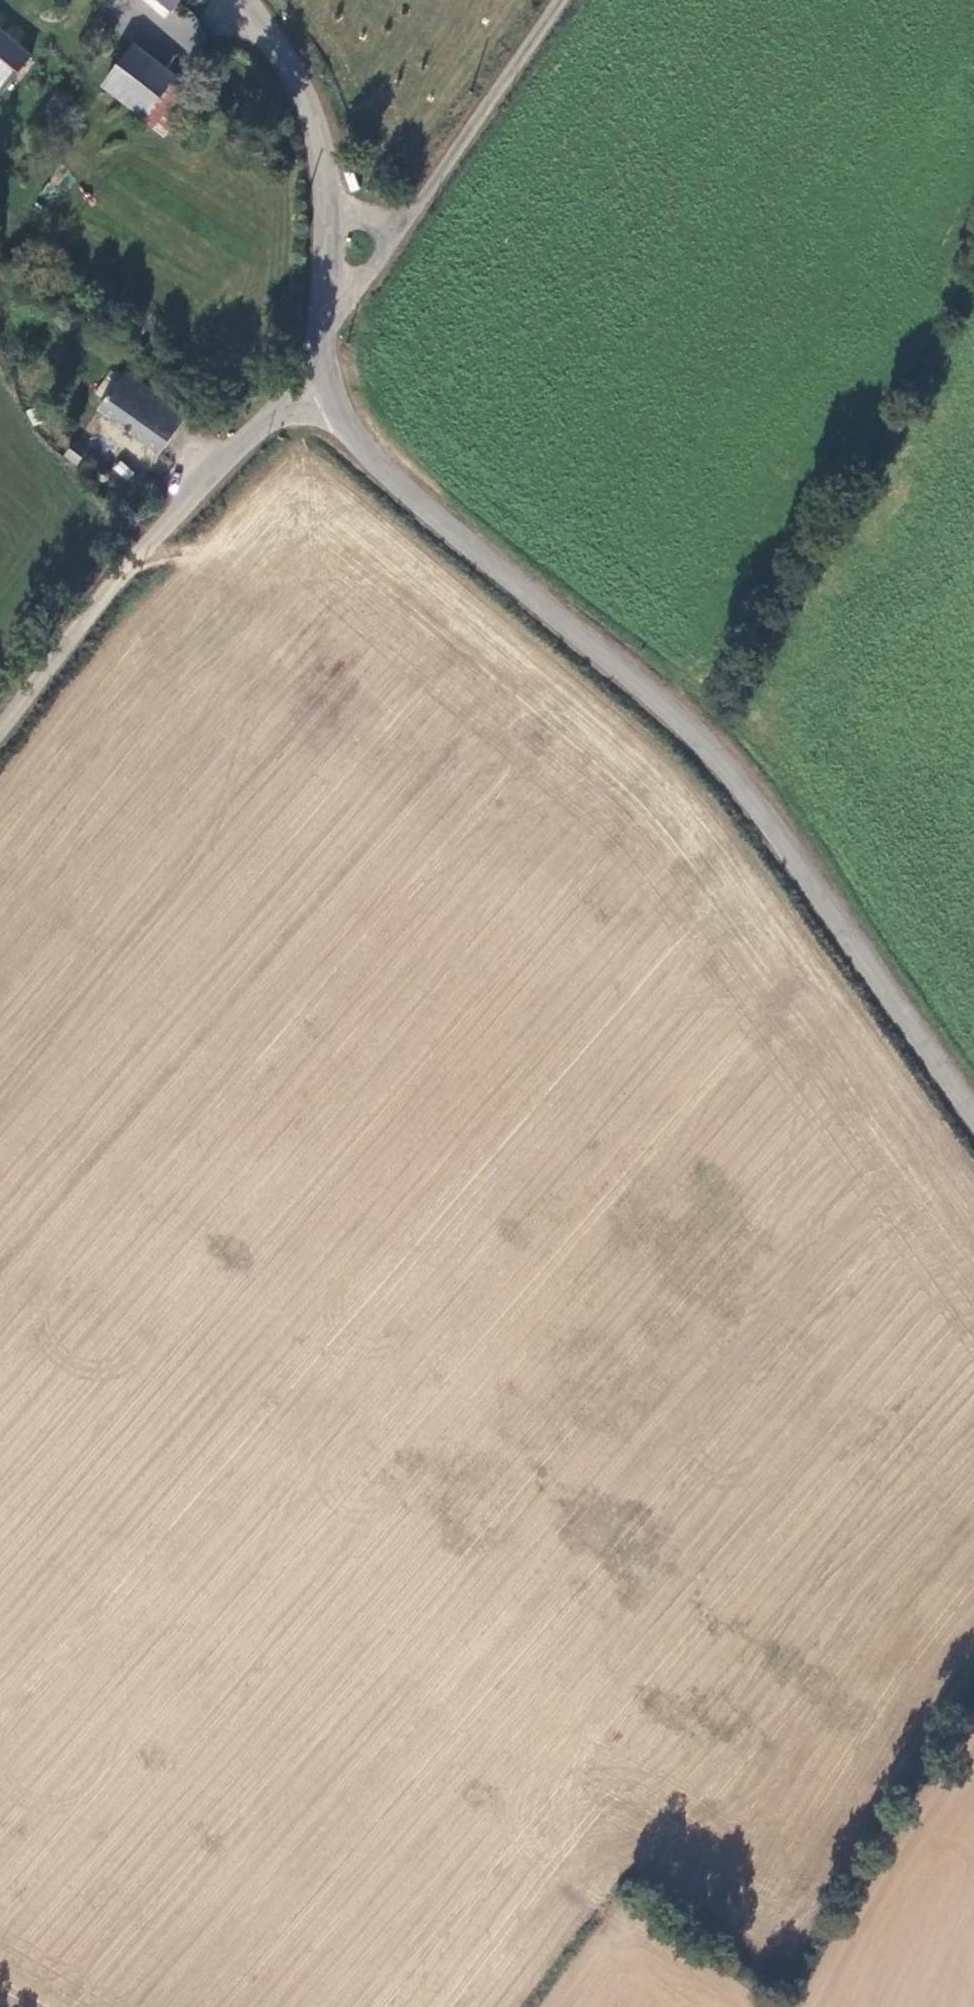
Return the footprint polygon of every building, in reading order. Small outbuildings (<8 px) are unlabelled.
[(167,11),(176,0),(153,0),(167,11)] [(28,58),(0,36),(0,94),(28,58)] [(138,114),(144,119),(174,80),(133,49),(103,88),(109,93),(138,114)] [(168,137),(197,98),(174,80),(144,119),(168,137)] [(131,123),(138,114),(109,93),(102,102),(131,123)] [(97,417),(159,457),(183,419),(123,378),(97,417)] [(57,456),(83,475),(92,462),(67,444),(57,456)] [(129,482),(135,471),(117,461),(111,471),(129,482)] [(110,473),(107,469),(103,468),(99,471),(98,475),(100,479),(105,480),(109,478),(110,473)]
